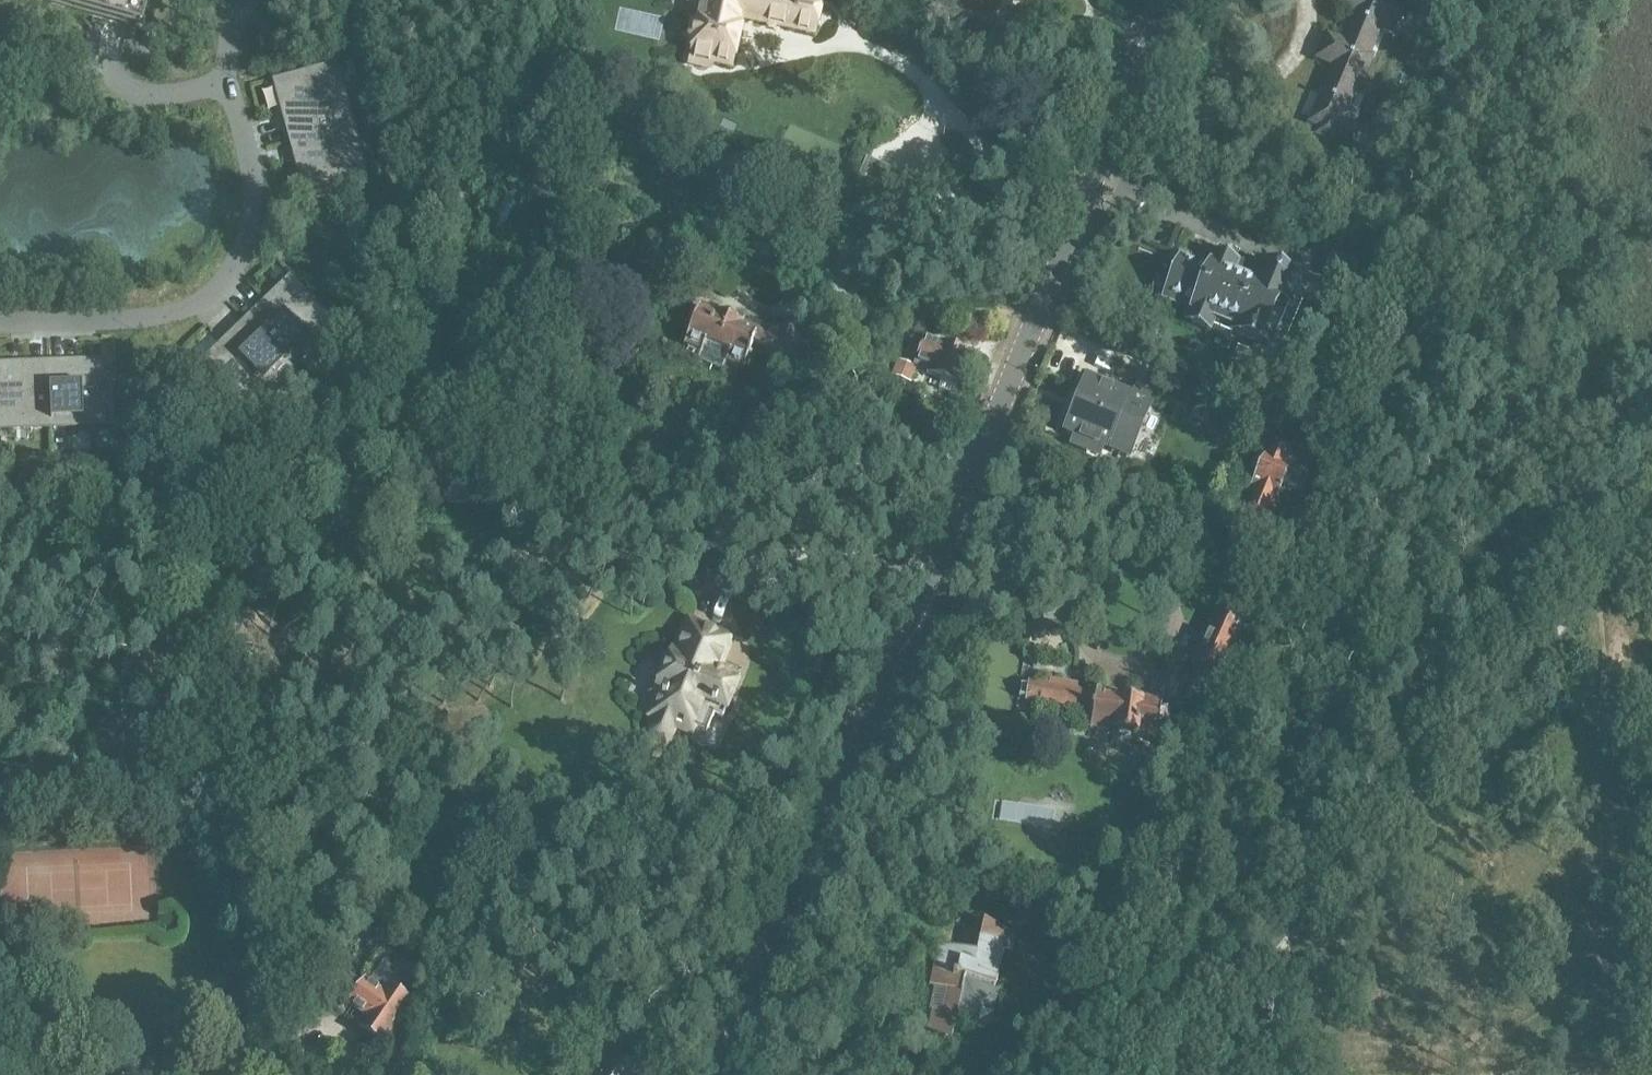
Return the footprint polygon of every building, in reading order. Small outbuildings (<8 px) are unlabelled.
[(139,22),(145,0),(60,0),(139,22)] [(707,4),(703,22),(702,21),(701,26),(696,28),(694,38),(697,42),(693,57),(695,63),(712,66),(715,62),(731,66),(742,17),(767,22),(769,26),(773,27),(776,25),(815,34),(817,25),(821,23),(822,15),(820,13),(822,4),(803,0),(706,0),(707,4)] [(1309,125),(1320,130),(1317,137),(1332,143),(1335,136),(1348,141),(1358,117),(1346,112),(1360,78),(1364,79),(1372,60),(1368,58),(1380,30),(1392,35),(1402,11),(1374,0),(1321,0),(1356,14),(1344,43),(1333,39),(1323,63),(1333,68),(1309,125)] [(333,68),(277,83),(293,141),(349,125),(333,68)] [(365,182),(349,125),(293,141),(308,198),(331,192),(329,185),(341,181),(343,188),(365,182)] [(668,183),(671,177),(647,166),(644,174),(668,183)] [(1252,286),(1212,269),(1208,279),(1183,268),(1174,280),(1173,294),(1196,304),(1189,322),(1209,330),(1210,329),(1231,337),(1234,329),(1258,339),(1259,337),(1264,334),(1268,326),(1266,322),(1276,296),(1289,301),(1297,283),(1271,272),(1262,293),(1251,288),(1252,286)] [(332,324),(290,281),(247,322),(289,365),(332,324)] [(727,321),(699,310),(685,347),(702,353),(698,362),(722,372),(726,363),(743,370),(746,362),(749,364),(753,353),(751,353),(754,344),(772,351),(770,357),(796,367),(799,361),(851,353),(848,334),(801,340),(800,338),(773,327),(772,331),(729,315),(727,321)] [(289,365),(247,322),(205,363),(253,412),(295,371),(289,365)] [(937,345),(925,340),(922,349),(914,346),(910,357),(918,360),(916,363),(928,367),(926,372),(942,379),(938,389),(954,395),(958,384),(961,386),(973,355),(938,342),(937,345)] [(915,367),(899,361),(894,375),(909,381),(915,367)] [(108,374),(108,364),(49,366),(51,425),(110,423),(108,374)] [(49,366),(0,367),(0,426),(51,425),(49,366)] [(1074,444),(1101,454),(1116,416),(1153,430),(1163,404),(1147,398),(1143,407),(1090,387),(1073,431),(1078,434),(1074,444)] [(1302,474),(1306,463),(1292,457),(1297,447),(1281,440),(1270,465),(1263,462),(1257,476),(1259,477),(1254,490),(1257,491),(1246,520),(1264,527),(1275,498),(1278,499),(1282,489),(1299,496),(1307,476),(1302,474)] [(702,594),(714,566),(686,555),(674,582),(693,590),(702,594)] [(1245,627),(1215,613),(1191,665),(1199,669),(1192,685),(1214,695),(1245,627)] [(714,716),(724,720),(740,679),(737,678),(736,680),(731,678),(730,681),(722,678),(724,673),(717,670),(729,642),(691,626),(679,654),(674,652),(664,675),(670,677),(654,717),(655,718),(652,726),(651,732),(653,738),(658,741),(664,742),(670,740),(673,735),(677,727),(691,733),(693,729),(707,734),(714,716)] [(1162,702),(1142,699),(1142,702),(1104,697),(1105,695),(1103,692),(1099,692),(1097,695),(1068,692),(1069,684),(1054,682),(1053,689),(1030,686),(1028,703),(1085,710),(1084,713),(1093,714),(1092,722),(1094,722),(1093,727),(1115,730),(1115,734),(1117,734),(1117,735),(1118,736),(1121,739),(1123,739),(1126,740),(1127,740),(1129,740),(1131,739),(1132,738),(1133,736),(1138,737),(1138,734),(1157,737),(1162,702)] [(0,830),(0,842),(14,841),(13,829),(0,830)] [(268,923),(267,898),(256,900),(258,924),(268,923)] [(1016,918),(1019,909),(1001,902),(998,910),(1016,918)] [(932,989),(937,990),(927,1030),(953,1041),(958,1014),(977,1018),(980,1001),(992,1003),(996,987),(998,988),(1009,935),(983,930),(977,961),(940,953),(932,989)] [(300,957),(284,958),(286,976),(301,974),(300,957)] [(366,984),(349,1009),(367,1021),(360,1032),(385,1048),(412,1006),(407,1003),(425,976),(404,963),(401,968),(385,962),(369,986),(366,984)] [(393,1041),(386,1053),(398,1060),(405,1049),(393,1041)]
